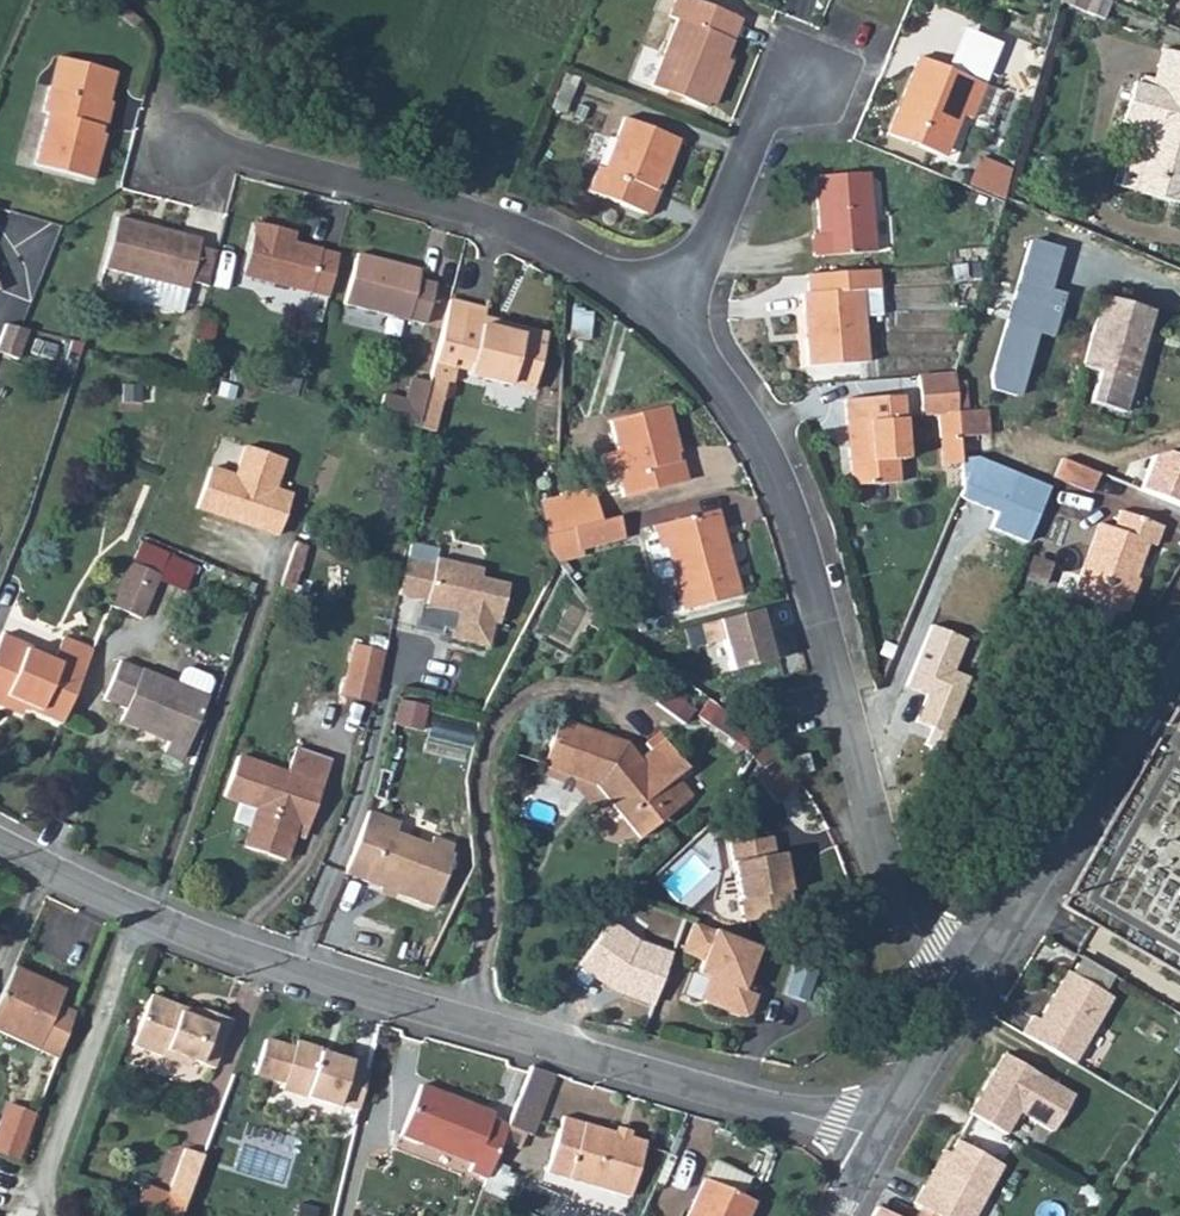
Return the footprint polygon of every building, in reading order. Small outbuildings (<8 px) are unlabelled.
[(704,109),(707,103),(713,105),(732,61),(725,59),(741,20),(693,0),(674,0),(667,16),(676,20),(649,85),(704,109)] [(1103,19),(1111,1),(1108,0),(1061,0),(1060,2),(1103,19)] [(1162,48),(1153,79),(1141,75),(1139,84),(1133,82),(1122,121),(1129,123),(1112,186),(1179,205),(1179,54),(1162,48)] [(55,55),(47,84),(107,99),(114,70),(55,55)] [(983,85),(915,56),(883,132),(934,153),(951,111),(960,115),(968,119),(983,85)] [(107,99),(47,84),(40,112),(45,113),(33,163),(92,179),(103,135),(100,134),(109,100),(107,99)] [(934,153),(943,157),(960,115),(951,111),(934,153)] [(679,141),(623,119),(603,168),(597,165),(586,191),(645,215),(658,183),(660,184),(679,141)] [(808,235),(810,258),(874,254),(868,173),(811,177),(815,235),(808,235)] [(967,187),(1004,203),(1004,198),(1007,188),(973,175),(967,187)] [(199,239),(115,217),(103,267),(134,276),(127,298),(180,311),(199,239)] [(295,232),(254,223),(241,275),(326,299),(337,255),(319,251),(319,248),(294,241),(295,232)] [(217,252),(198,247),(189,282),(208,287),(217,252)] [(420,269),(354,253),(342,303),(422,325),(433,284),(417,279),(420,269)] [(805,275),(806,294),(800,294),(804,367),(866,363),(863,317),(862,291),(879,290),(877,270),(805,275)] [(862,291),(863,317),(880,316),(879,290),(862,291)] [(1080,367),(1097,373),(1088,404),(1123,415),(1154,314),(1100,297),(1080,367)] [(449,299),(429,378),(447,382),(450,383),(455,367),(465,370),(464,375),(529,391),(543,341),(479,323),(481,315),(483,308),(449,299)] [(481,315),(479,323),(543,341),(545,332),(481,315)] [(0,335),(0,351),(16,358),(27,329),(5,322),(0,335)] [(917,378),(920,417),(937,416),(941,466),(959,465),(957,413),(955,375),(917,378)] [(384,392),(379,411),(397,416),(417,421),(427,382),(408,378),(403,397),(384,392)] [(417,421),(415,428),(432,433),(447,382),(429,378),(427,382),(417,421)] [(843,401),(849,486),(899,484),(897,459),(906,459),(902,396),(843,401)] [(666,408),(608,421),(616,451),(599,456),(605,479),(616,477),(621,495),(681,482),(674,455),(677,454),(666,408)] [(379,411),(377,418),(415,428),(417,421),(397,416),(379,411)] [(957,413),(959,465),(990,463),(987,411),(957,413)] [(212,468),(198,508),(226,518),(232,516),(240,519),(239,523),(278,537),(293,497),(275,491),(286,461),(248,448),(237,477),(212,468)] [(1053,479),(1090,494),(1098,475),(1061,460),(1053,479)] [(591,489),(560,495),(566,529),(599,521),(591,489)] [(560,495),(538,499),(544,534),(566,529),(560,495)] [(717,509),(650,526),(652,533),(642,536),(651,573),(661,579),(667,577),(676,612),(739,594),(717,509)] [(1070,593),(1123,615),(1149,547),(1154,549),(1162,529),(1118,512),(1110,531),(1096,525),(1070,593)] [(599,521),(566,529),(570,539),(579,550),(623,539),(618,516),(599,521)] [(566,529),(544,534),(547,548),(558,563),(572,560),(579,550),(570,539),(566,529)] [(139,539),(130,560),(156,572),(165,551),(139,539)] [(295,542),(279,586),(291,590),(307,546),(295,542)] [(405,558),(397,592),(424,598),(423,604),(418,604),(413,626),(440,632),(441,627),(449,629),(448,636),(480,643),(485,620),(490,621),(499,584),(475,578),(477,569),(434,559),(432,565),(405,558)] [(130,560),(111,604),(141,617),(160,573),(156,572),(130,560)] [(755,610),(697,624),(702,644),(719,640),(727,671),(782,657),(774,627),(760,630),(755,610)] [(1,697),(21,706),(59,723),(93,647),(61,633),(52,653),(0,632),(0,633),(0,699),(1,697)] [(350,643),(341,680),(374,687),(382,651),(350,643)] [(120,659),(103,697),(124,707),(118,719),(168,741),(162,752),(179,759),(207,695),(120,659)] [(695,678),(688,685),(715,704),(718,707),(725,700),(695,678)] [(341,680),(337,694),(370,702),(374,687),(341,680)] [(396,693),(392,711),(422,718),(426,700),(396,693)] [(0,699),(0,706),(17,714),(21,706),(1,697),(0,699)] [(718,707),(715,704),(702,721),(728,741),(740,724),(718,707)] [(559,719),(542,764),(596,784),(638,838),(690,797),(675,776),(686,768),(662,741),(637,759),(627,745),(559,719)] [(238,753),(222,797),(236,802),(230,820),(247,826),(240,845),(284,861),(298,824),(306,826),(330,759),(294,746),(285,769),(238,753)] [(812,771),(806,752),(793,755),(799,773),(812,771)] [(771,761),(750,782),(776,809),(797,787),(771,761)] [(379,764),(371,795),(385,798),(393,769),(379,764)] [(366,809),(341,872),(432,905),(451,842),(429,834),(426,842),(393,830),(396,820),(366,809)] [(785,891),(782,874),(788,873),(783,852),(769,854),(765,834),(724,840),(738,921),(789,913),(785,891)] [(788,873),(782,874),(785,891),(790,890),(788,873)] [(659,908),(629,896),(622,912),(652,924),(659,908)] [(754,947),(691,921),(678,949),(700,958),(694,972),(705,977),(697,992),(703,1005),(734,1019),(744,1015),(752,996),(746,994),(736,990),(740,982),(754,947)] [(0,998),(0,1032),(58,1059),(75,1012),(56,1002),(62,990),(14,967),(0,998)] [(1043,1022),(1035,1018),(1025,1035),(1077,1068),(1116,1000),(1071,975),(1043,1022)] [(740,982),(736,990),(746,994),(749,986),(740,982)] [(133,1046),(162,1056),(164,1050),(190,1060),(213,1068),(231,1019),(197,1008),(195,1011),(152,995),(133,1046)] [(336,1103),(358,1110),(367,1074),(348,1067),(348,1064),(317,1053),(319,1047),(297,1039),(294,1049),(265,1040),(255,1074),(283,1083),(281,1090),(335,1109),(336,1103)] [(164,1050),(162,1056),(186,1066),(190,1060),(164,1050)] [(1007,1056),(973,1116),(1010,1139),(1024,1117),(1058,1138),(1080,1098),(1007,1056)] [(530,1068),(508,1125),(524,1132),(532,1135),(556,1076),(530,1068)] [(467,1173),(486,1180),(501,1142),(506,1129),(489,1122),(493,1112),(421,1083),(400,1137),(470,1166),(467,1173)] [(7,1104),(1,1121),(31,1132),(38,1114),(7,1104)] [(615,1133),(563,1118),(546,1173),(629,1198),(646,1143),(629,1138),(615,1133)] [(0,1123),(0,1153),(21,1161),(31,1132),(1,1121),(0,1123)] [(506,1129),(501,1142),(517,1149),(524,1132),(508,1125),(506,1129)] [(617,1128),(615,1133),(629,1138),(631,1132),(617,1128)] [(914,1204),(934,1215),(976,1215),(1005,1168),(960,1142),(952,1155),(931,1190),(925,1186),(914,1204)] [(167,1194),(186,1202),(203,1155),(183,1148),(167,1194)] [(952,1155),(945,1152),(925,1186),(931,1190),(952,1155)] [(684,1215),(748,1215),(753,1205),(700,1179),(684,1215)]
